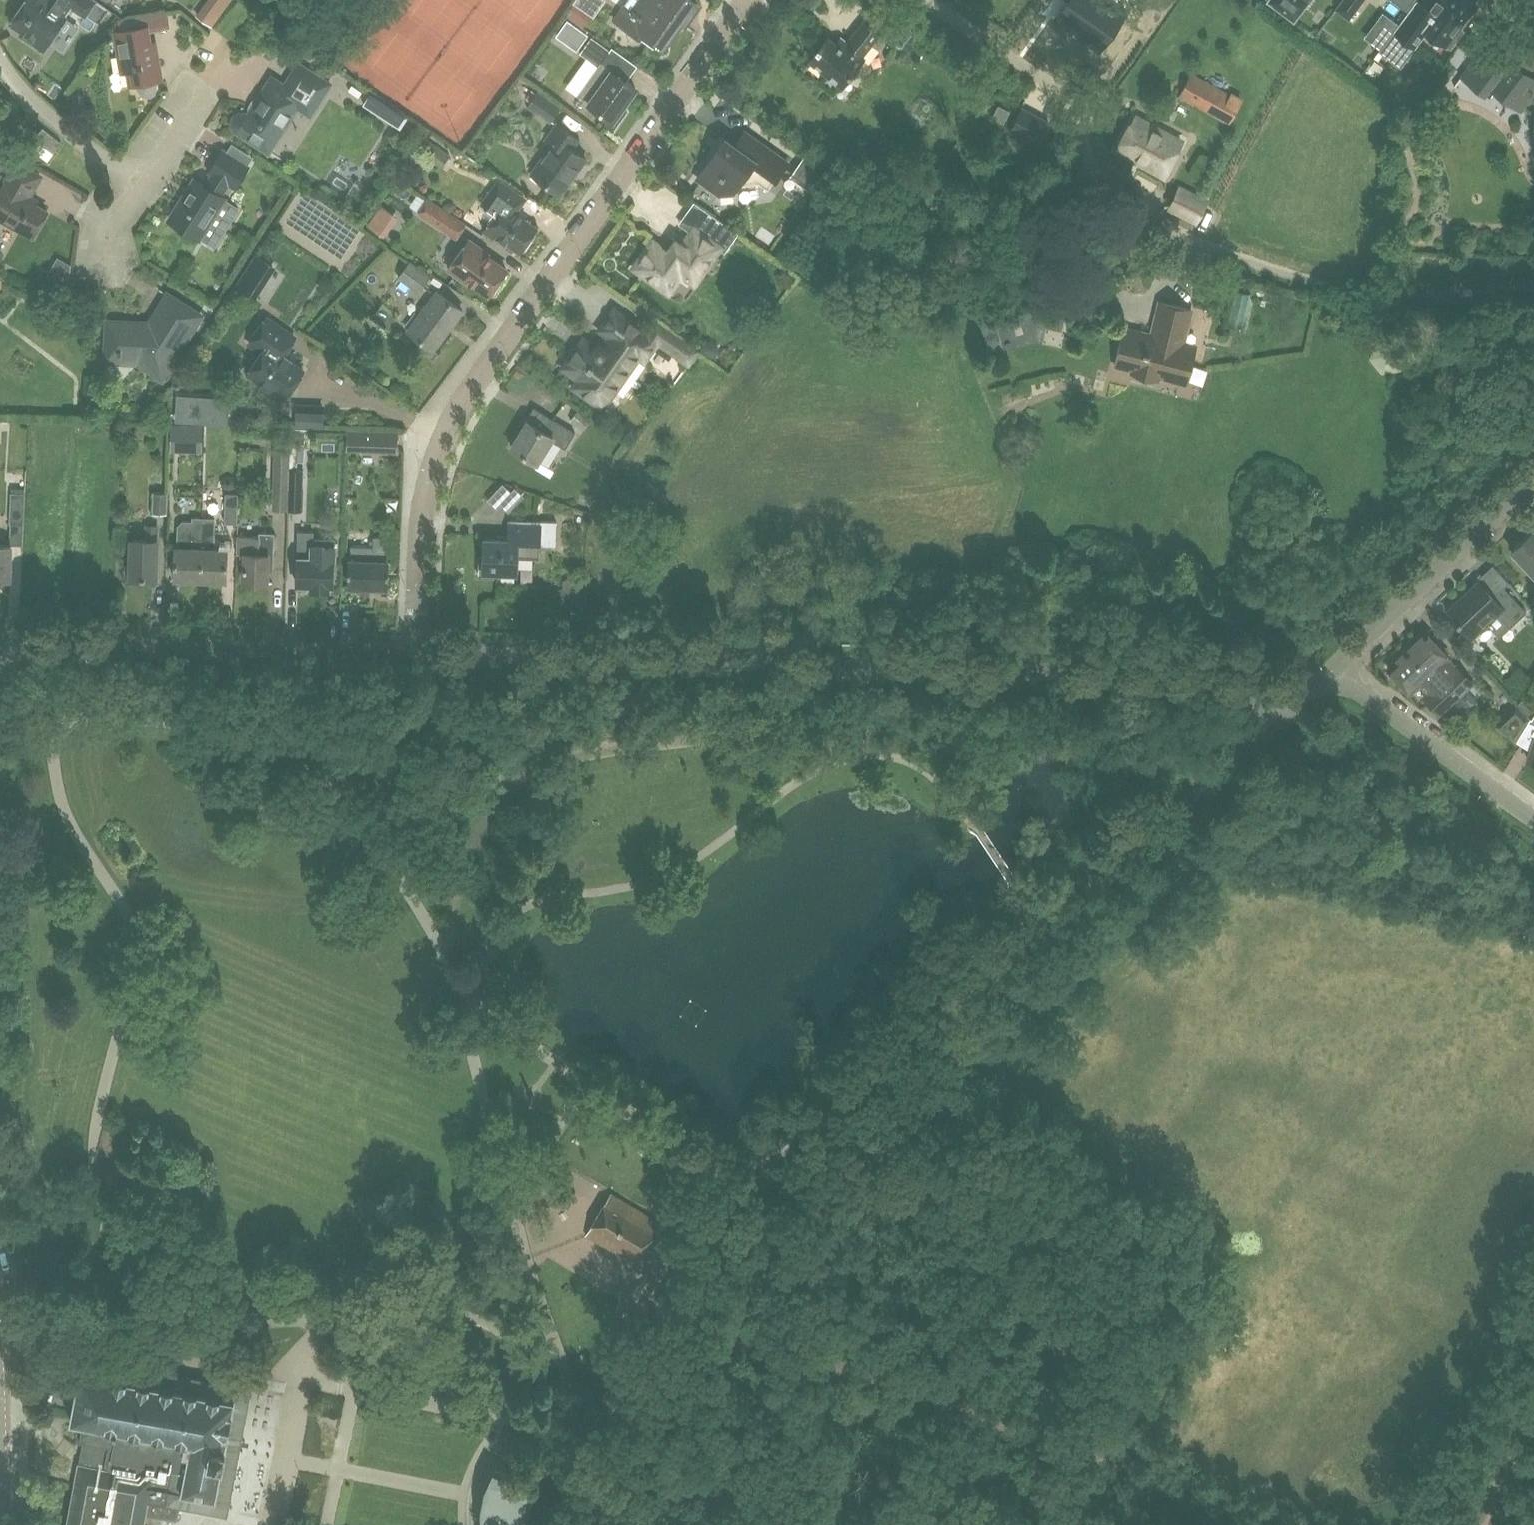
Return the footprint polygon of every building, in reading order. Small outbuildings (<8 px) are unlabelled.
[(43,48),(72,5),(99,23),(109,8),(97,0),(94,0),(93,0),(49,0),(47,3),(43,0),(27,0),(12,21),(28,33),(26,36),(43,48)] [(599,9),(589,0),(574,0),(568,7),(586,23),(599,9)] [(695,0),(645,0),(638,10),(634,7),(632,10),(625,4),(615,18),(642,37),(645,33),(664,47),(697,1),(695,0)] [(1121,17),(1099,2),(1100,0),(1063,0),(1068,4),(1057,20),(1099,49),(1121,17)] [(1309,0),(1268,0),(1294,20),(1309,0)] [(1361,0),(1342,0),(1336,7),(1348,17),(1361,0)] [(1415,46),(1427,30),(1450,47),(1463,30),(1460,27),(1476,5),(1470,0),(1434,0),(1429,7),(1431,9),(1426,15),(1413,5),(1384,44),(1393,50),(1403,37),(1415,46)] [(198,15),(211,25),(218,15),(205,5),(198,15)] [(1396,24),(1386,17),(1382,22),(1383,25),(1391,31),(1396,24)] [(589,35),(569,21),(559,36),(578,50),(589,35)] [(878,33),(879,33),(865,21),(847,44),(840,38),(836,43),(828,37),(810,59),(843,84),(863,58),(860,56),(871,43),(877,48),(884,38),(878,33)] [(129,69),(132,83),(137,83),(137,87),(142,95),(147,96),(151,95),(155,92),(158,84),(156,79),(161,78),(155,46),(150,46),(146,26),(117,31),(123,70),(129,69)] [(600,67),(611,51),(592,37),(581,53),(600,67)] [(1496,89),(1521,109),(1533,92),(1533,77),(1523,69),(1533,55),(1533,52),(1520,41),(1516,47),(1502,37),(1489,54),(1481,49),(1462,74),(1490,96),(1496,89)] [(269,151),(296,108),(309,116),(330,82),(299,62),(285,84),(272,76),(248,114),(246,113),(241,113),(239,113),(235,116),(234,118),(233,123),(233,125),(236,130),(269,151)] [(623,105),(636,87),(611,70),(604,80),(593,72),(577,94),(600,110),(596,116),(614,129),(628,109),(623,105)] [(1230,123),(1242,100),(1191,72),(1179,95),(1230,123)] [(562,107),(538,90),(527,105),(550,122),(562,107)] [(392,105),(371,92),(364,104),(384,117),(400,127),(408,116),(392,105)] [(1012,132),(1037,147),(1049,127),(1024,111),(1012,132)] [(1163,173),(1181,140),(1136,115),(1118,149),(1163,173)] [(561,192),(586,157),(572,147),(578,138),(558,123),(548,137),(554,141),(533,172),(561,192)] [(768,189),(788,161),(764,144),(753,159),(725,139),(699,176),(709,183),(709,186),(719,193),(733,191),(736,186),(759,182),(768,189)] [(236,185),(248,166),(223,150),(211,169),(215,172),(206,185),(196,178),(170,219),(199,237),(224,197),(220,194),(228,180),(236,185)] [(804,157),(791,175),(811,189),(824,171),(804,157)] [(48,210),(27,199),(40,175),(17,162),(5,182),(4,181),(0,189),(0,217),(33,236),(48,210)] [(520,250),(536,227),(515,212),(525,198),(499,179),(485,199),(500,209),(486,229),(505,243),(507,240),(520,250)] [(1197,221),(1207,199),(1180,186),(1170,207),(1197,221)] [(467,223),(427,197),(417,213),(456,239),(467,223)] [(390,235),(404,216),(388,205),(375,225),(390,235)] [(668,290),(681,272),(694,282),(720,246),(694,227),(682,244),(676,239),(668,250),(653,240),(634,266),(668,290)] [(490,293),(507,269),(487,254),(488,252),(469,239),(449,267),(468,281),(470,279),(490,293)] [(236,284),(253,294),(273,263),(257,252),(236,284)] [(411,261),(399,278),(418,291),(430,275),(411,261)] [(278,272),(262,306),(274,312),(291,278),(278,272)] [(434,347),(462,309),(438,291),(409,329),(434,347)] [(162,377),(202,314),(166,292),(148,322),(108,320),(106,360),(138,361),(162,377)] [(1252,330),(1260,301),(1251,298),(1242,328),(1252,330)] [(1191,308),(1162,300),(1153,335),(1125,328),(1114,368),(1186,386),(1196,346),(1183,343),(1191,308)] [(599,345),(595,347),(583,339),(563,367),(579,379),(574,386),(602,407),(639,356),(644,360),(658,341),(689,363),(698,350),(657,321),(648,333),(614,309),(600,329),(610,336),(603,346),(599,345)] [(282,401),(304,369),(283,355),(295,337),(266,317),(248,345),(262,354),(249,372),(272,387),(269,391),(282,401)] [(718,345),(711,340),(705,341),(701,345),(702,349),(712,356),(717,355),(719,351),(718,345)] [(1201,372),(1198,388),(1210,390),(1213,375),(1201,372)] [(177,419),(226,422),(227,411),(205,409),(206,398),(179,396),(177,419)] [(578,410),(571,420),(584,429),(591,419),(578,410)] [(566,447),(575,431),(553,418),(546,430),(528,419),(512,446),(538,462),(552,439),(566,447)] [(190,451),(202,451),(203,426),(172,425),(171,444),(190,444),(190,451)] [(290,449),(288,510),(289,510),(289,519),(303,520),(304,469),(297,469),(298,447),(310,448),(310,428),(290,428),(289,449),(290,449)] [(360,448),(361,432),(348,432),(348,448),(360,448)] [(397,433),(384,433),(384,449),(396,449),(397,433)] [(10,455),(10,444),(0,443),(0,455),(10,455)] [(290,449),(289,449),(275,448),(273,510),(288,510),(290,449)] [(543,460),(539,468),(556,476),(560,469),(543,460)] [(234,480),(229,477),(223,479),(223,485),(228,489),(233,486),(234,480)] [(153,513),(168,514),(169,492),(154,491),(153,513)] [(11,492),(10,522),(24,523),(25,492),(11,492)] [(227,493),(226,523),(238,523),(238,494),(227,493)] [(174,578),(201,579),(202,517),(193,517),(193,521),(183,521),(178,525),(178,546),(176,546),(174,578)] [(202,517),(201,579),(226,580),(228,548),(214,547),(215,518),(202,517)] [(495,577),(495,572),(517,573),(518,556),(540,557),(540,545),(555,545),(556,521),(510,519),(509,539),(484,538),(484,560),(479,560),(478,576),(495,577)] [(155,578),(157,526),(147,525),(147,539),(132,539),(131,577),(155,578)] [(1533,528),(1511,549),(1533,573),(1533,529),(1533,528)] [(314,531),(299,530),(297,584),(333,585),(334,560),(335,560),(335,539),(314,538),(314,531)] [(237,553),(245,553),(244,581),(268,582),(268,571),(273,571),(275,532),(259,532),(259,536),(238,535),(237,553)] [(387,587),(389,536),(373,536),(373,546),(350,546),(349,586),(387,587)] [(12,545),(0,544),(0,578),(11,579),(12,545)] [(1509,626),(1526,611),(1503,586),(1493,596),(1479,580),(1468,590),(1469,592),(1462,598),(1461,597),(1446,610),(1471,637),(1497,612),(1509,626)] [(1441,709),(1455,696),(1467,685),(1454,672),(1457,669),(1447,657),(1449,655),(1426,630),(1389,665),(1412,690),(1422,681),(1431,691),(1427,695),(1441,709)] [(1516,739),(1530,718),(1515,702),(1494,722),(1516,739)] [(638,1264),(663,1222),(610,1192),(598,1213),(586,1233),(638,1264)] [(144,1524),(143,1524),(145,1513),(178,1519),(180,1506),(213,1512),(213,1511),(227,1513),(236,1463),(232,1463),(237,1436),(241,1437),(250,1388),(129,1366),(130,1360),(96,1354),(93,1372),(80,1369),(71,1419),(84,1421),(80,1439),(87,1440),(83,1463),(78,1462),(67,1524),(144,1524)] [(484,1501),(521,1504),(523,1482),(505,1480),(506,1469),(487,1468),(484,1501)]
